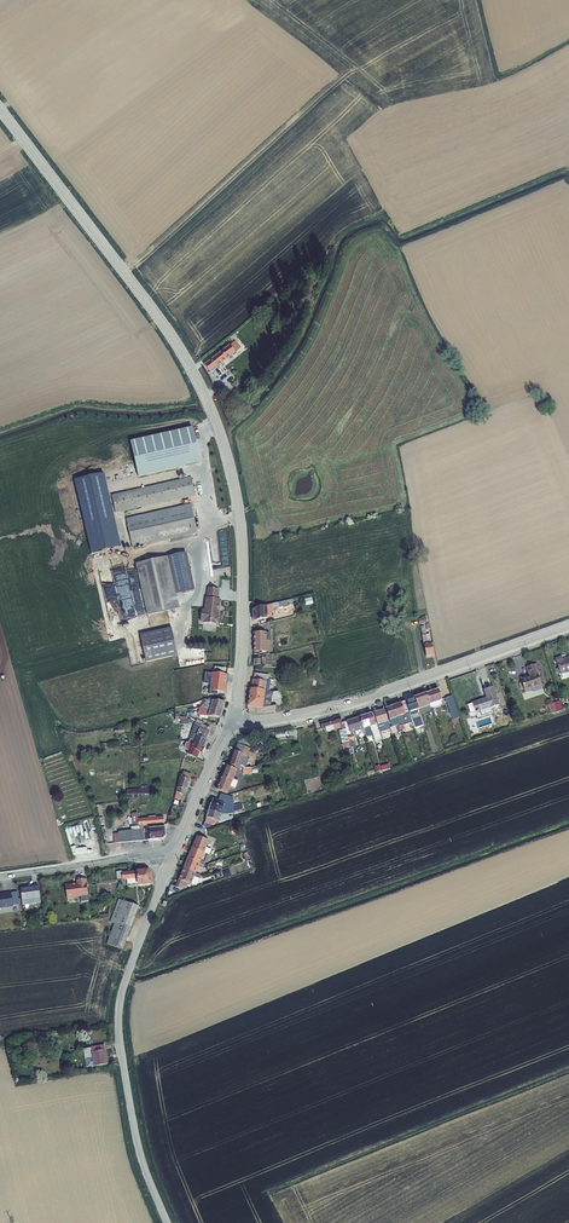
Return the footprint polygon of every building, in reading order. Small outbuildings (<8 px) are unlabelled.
[(229,345),(204,365),(210,372),(218,365),(220,364),(221,365),(223,363),(222,362),(224,360),(225,361),(227,359),(227,358),(229,357),(230,358),(236,353),(235,352),(241,348),(235,341),(229,345)] [(138,476),(199,462),(192,428),(130,442),(138,476)] [(115,513),(195,494),(191,477),(111,496),(115,513)] [(172,542),(193,537),(193,534),(197,533),(191,504),(126,519),(132,548),(171,539),(172,542)] [(109,523),(115,551),(121,549),(114,521),(109,523)] [(176,594),(195,589),(186,552),(135,564),(147,615),(179,608),(176,594)] [(202,623),(218,625),(219,617),(218,617),(220,599),(217,599),(218,589),(207,588),(206,598),(205,598),(204,609),(202,609),(200,622),(202,622),(202,623)] [(306,605),(313,604),(312,597),(304,599),(306,605)] [(272,604),(253,609),(253,621),(273,616),(272,608),(294,603),(293,599),(272,604)] [(418,619),(420,625),(427,622),(425,616),(421,617),(421,618),(418,619)] [(424,626),(420,627),(426,656),(433,655),(429,634),(426,634),(424,626)] [(146,662),(177,655),(171,627),(140,634),(146,662)] [(254,652),(269,652),(269,632),(254,632),(254,652)] [(267,660),(273,659),(272,654),(265,655),(266,656),(262,656),(261,666),(266,666),(266,659),(267,659),(267,660)] [(557,661),(556,657),(550,659),(551,663),(554,674),(568,670),(568,657),(557,661)] [(532,673),(533,672),(530,663),(521,666),(523,675),(514,678),(518,692),(525,690),(524,688),(535,685),(532,673)] [(210,684),(209,694),(217,695),(217,692),(224,692),(225,684),(226,684),(225,684),(225,681),(226,681),(227,675),(228,676),(228,674),(224,674),(214,673),(211,672),(211,673),(205,672),(204,683),(210,684)] [(253,680),(252,689),(269,691),(271,679),(269,679),(269,675),(254,673),(254,680),(253,680)] [(493,703),(487,685),(478,688),(481,697),(478,698),(478,697),(466,701),(469,711),(484,706),(484,707),(493,703)] [(269,691),(252,689),(250,689),(248,706),(262,708),(262,707),(270,706),(272,692),(269,691)] [(437,700),(434,690),(421,694),(425,705),(426,708),(434,705),(433,702),(437,700)] [(409,698),(413,709),(425,705),(421,694),(409,698)] [(455,718),(448,697),(441,699),(448,721),(455,718)] [(409,698),(401,701),(405,713),(413,710),(413,709),(409,698)] [(201,707),(222,710),(224,701),(205,699),(205,703),(204,703),(201,707)] [(560,700),(551,703),(554,712),(563,710),(560,700)] [(405,713),(401,701),(388,706),(393,722),(394,724),(398,723),(396,715),(401,714),(403,721),(407,720),(406,716),(405,713)] [(387,718),(389,724),(393,722),(388,706),(387,705),(379,708),(383,719),(387,718)] [(209,716),(220,717),(222,710),(201,707),(199,708),(198,715),(199,715),(199,717),(207,718),(208,716),(209,716)] [(385,728),(379,710),(368,714),(372,725),(379,723),(381,729),(385,728)] [(368,736),(375,734),(372,725),(368,714),(362,716),(366,732),(368,736)] [(334,731),(332,731),(335,743),(335,746),(344,744),(343,741),(339,723),(337,724),(335,716),(330,717),(331,719),(317,723),(318,729),(322,728),(323,731),(335,728),(335,730),(334,731)] [(366,732),(362,716),(356,717),(356,718),(360,732),(361,734),(366,732)] [(360,732),(356,718),(339,723),(343,741),(350,739),(349,731),(351,731),(352,734),(360,732)] [(189,740),(205,747),(208,740),(206,740),(210,732),(208,731),(210,728),(202,724),(202,722),(197,719),(195,723),(189,739),(189,740)] [(186,753),(196,758),(199,752),(202,753),(205,747),(189,740),(188,743),(186,742),(184,746),(185,749),(188,750),(186,753)] [(227,765),(236,768),(240,756),(246,758),(250,760),(251,758),(252,756),(245,754),(247,748),(234,744),(231,752),(227,765)] [(240,756),(236,768),(243,768),(246,758),(240,756)] [(224,794),(233,771),(224,767),(214,791),(224,794)] [(180,777),(175,798),(181,800),(190,780),(189,780),(192,775),(183,771),(181,777),(180,777)] [(230,778),(226,788),(232,790),(236,780),(230,778)] [(141,788),(126,789),(126,798),(137,798),(137,795),(149,794),(149,788),(147,788),(147,785),(141,786),(141,788)] [(222,803),(211,799),(206,812),(217,816),(222,803)] [(222,815),(228,814),(231,806),(225,804),(222,815)] [(238,804),(231,806),(233,813),(240,810),(238,804)] [(217,816),(206,812),(202,824),(209,826),(211,825),(213,821),(215,821),(217,816)] [(156,815),(148,816),(148,818),(137,818),(137,813),(131,813),(131,818),(128,818),(129,825),(132,824),(132,826),(131,826),(131,830),(118,831),(119,832),(118,832),(118,833),(114,834),(115,843),(163,839),(165,836),(163,817),(156,818),(156,815)] [(190,849),(201,853),(206,841),(195,837),(190,849)] [(90,850),(88,841),(73,845),(75,854),(90,850)] [(198,862),(201,853),(190,849),(186,859),(202,866),(202,865),(203,865),(203,864),(198,862)] [(201,877),(205,866),(203,865),(202,865),(202,866),(186,859),(181,870),(192,874),(193,874),(196,866),(200,868),(197,876),(198,876),(201,877)] [(192,874),(181,870),(175,887),(178,888),(185,886),(187,883),(189,884),(192,876),(197,878),(198,876),(193,874),(192,874)] [(120,875),(120,872),(114,873),(115,883),(120,883),(121,887),(130,886),(130,887),(150,885),(149,876),(145,873),(120,875)] [(85,897),(82,880),(73,882),(73,885),(68,886),(68,884),(62,885),(64,899),(77,897),(79,898),(85,897)] [(35,895),(41,895),(39,886),(21,888),(21,890),(34,888),(35,895)] [(33,904),(42,902),(41,895),(35,895),(34,888),(21,890),(21,891),(23,903),(33,902),(33,904)] [(11,893),(1,894),(0,892),(0,909),(13,907),(13,905),(11,893)] [(105,946),(121,952),(137,908),(117,900),(108,925),(112,927),(105,946)] [(103,1048),(83,1051),(84,1061),(86,1061),(87,1066),(92,1065),(93,1066),(106,1064),(103,1048)]
